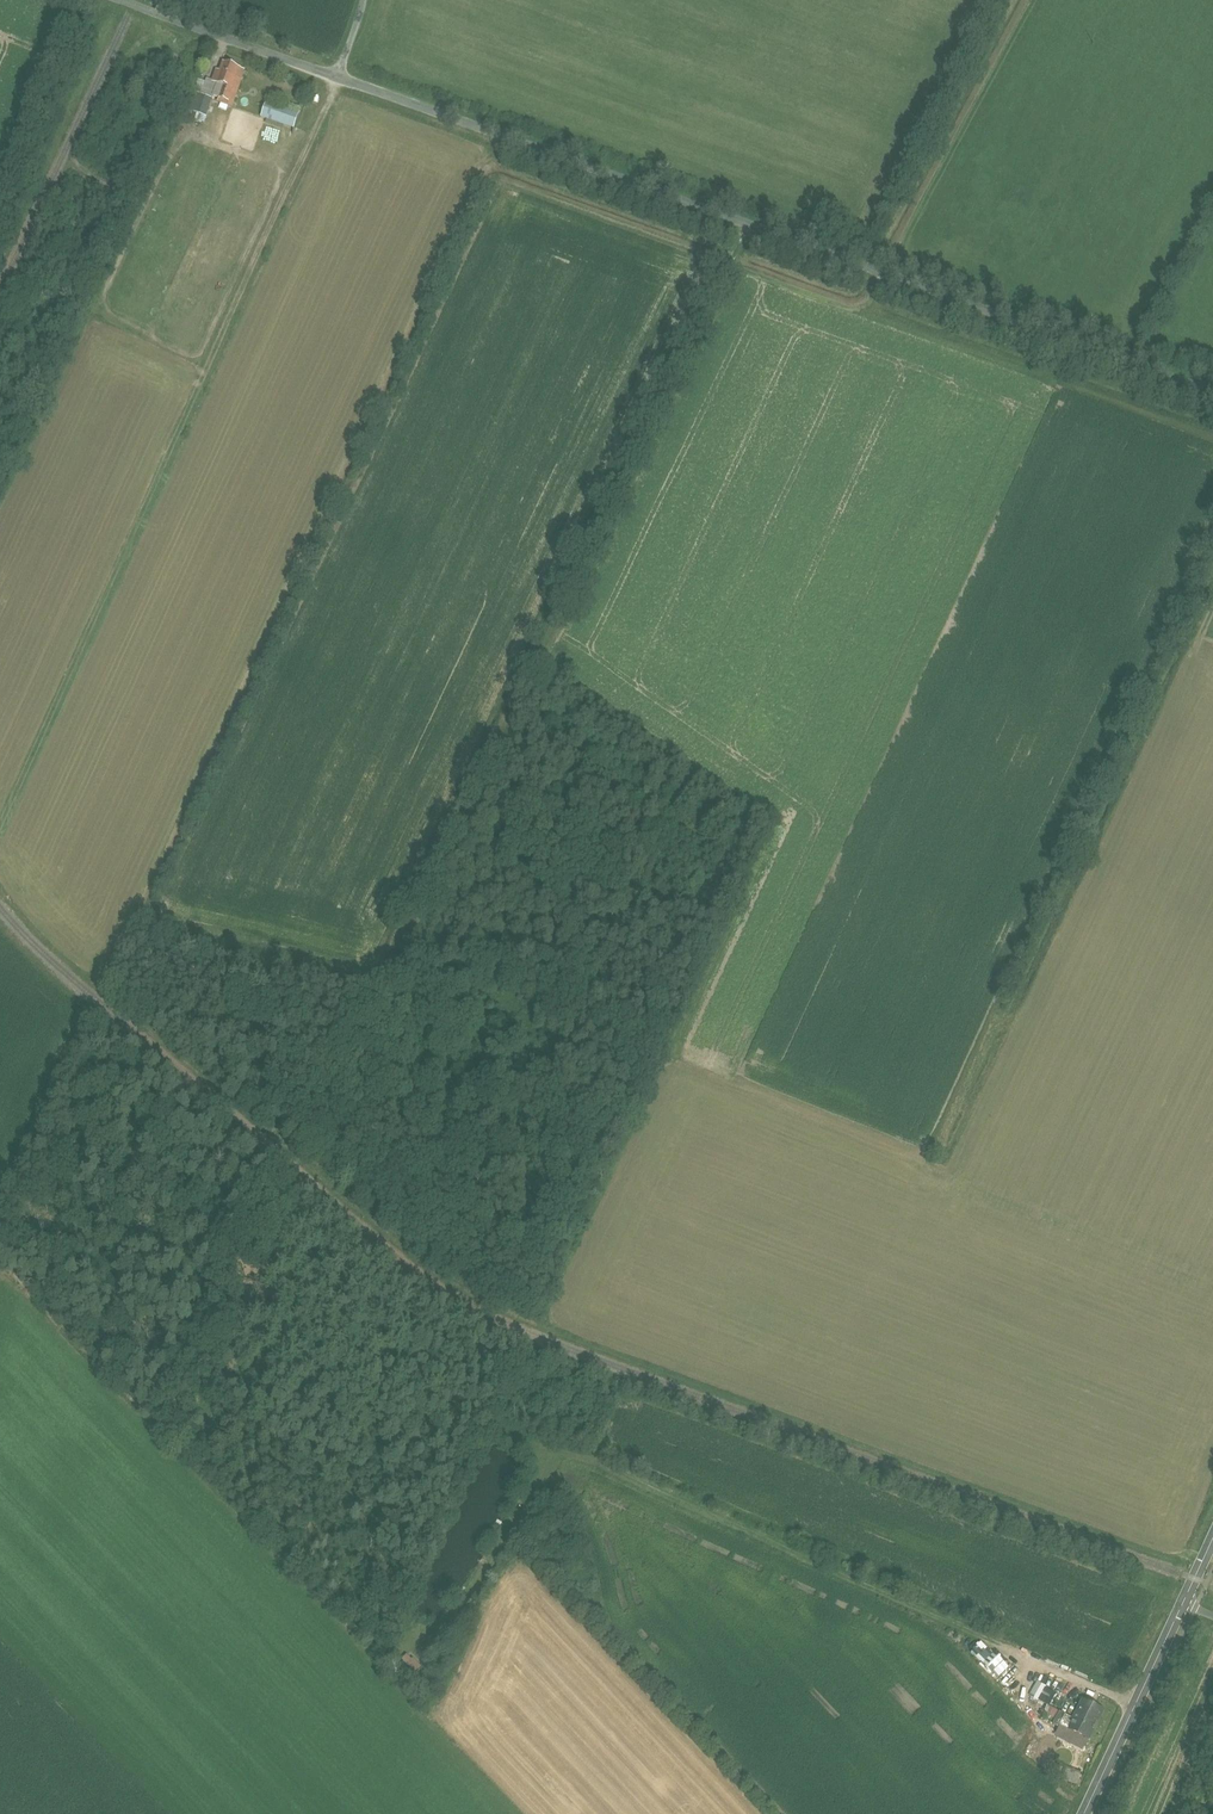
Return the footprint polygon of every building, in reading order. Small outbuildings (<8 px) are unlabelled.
[(236,103),(247,71),(224,63),(220,73),(217,72),(213,83),(225,87),(222,98),(236,103)] [(206,117),(212,98),(196,92),(189,111),(206,117)] [(263,116),(296,128),(303,110),(270,98),(263,116)] [(999,1678),(1010,1666),(998,1656),(997,1657),(980,1641),(970,1652),(999,1678)] [(408,1654),(401,1660),(416,1674),(422,1668),(408,1654)] [(1038,1702),(1049,1707),(1056,1692),(1046,1687),(1038,1702)] [(1097,1708),(1081,1700),(1072,1719),(1049,1707),(1043,1719),(1066,1731),(1062,1739),(1086,1752),(1091,1742),(1082,1738),(1097,1708)]
